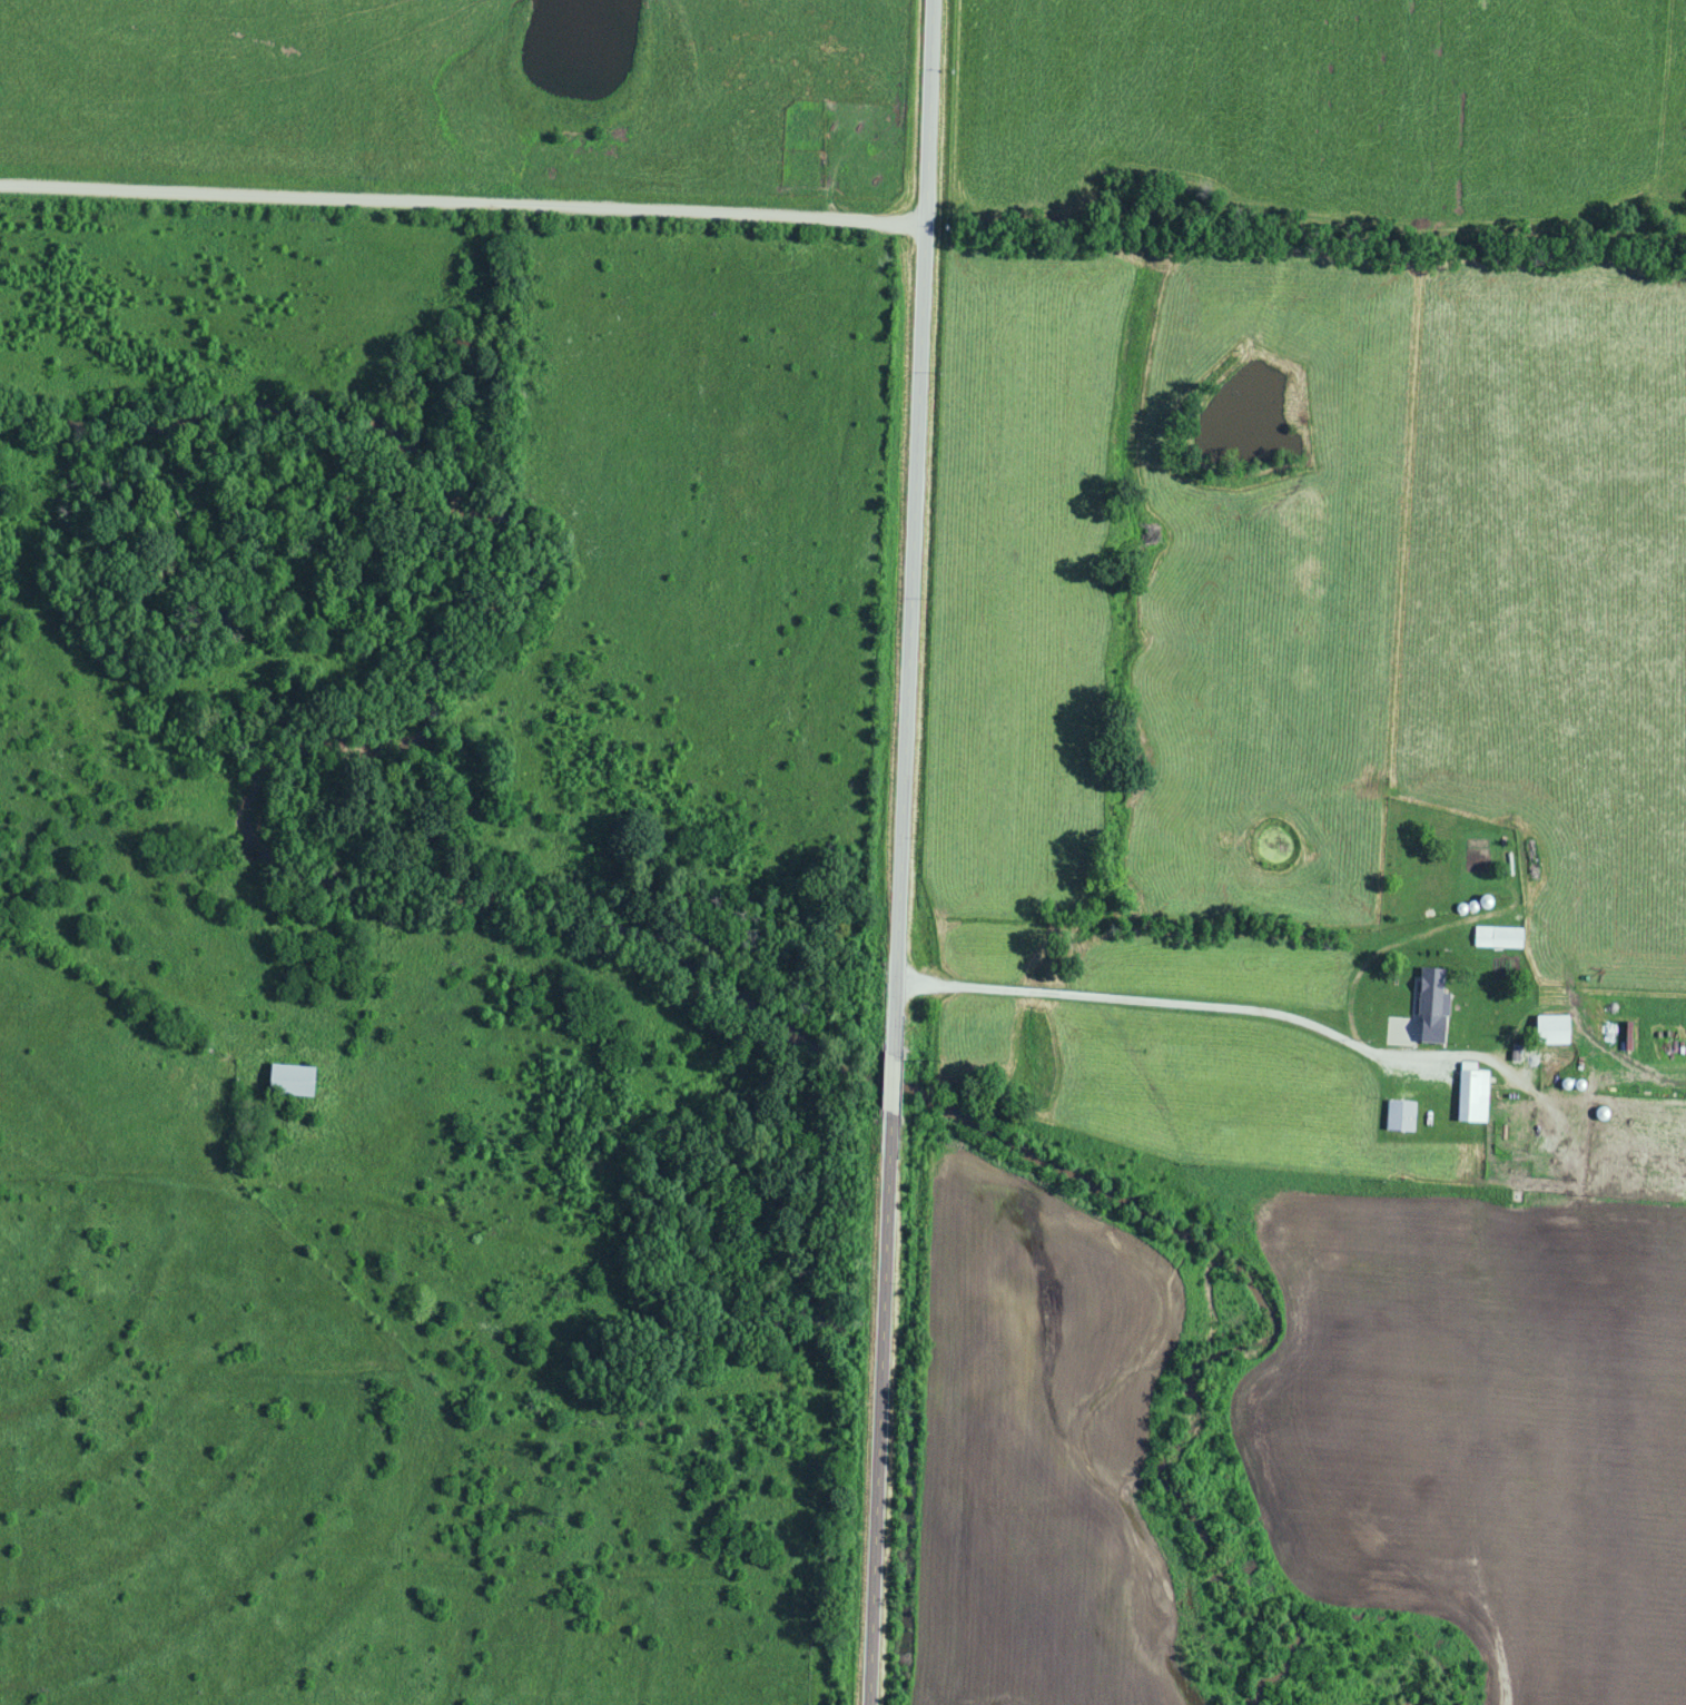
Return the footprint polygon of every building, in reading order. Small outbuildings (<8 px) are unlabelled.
[(1523,925),(1475,925),(1475,944),(1523,944),(1523,925)] [(1424,1019),(1454,1019),(1454,992),(1415,992),(1415,1013),(1424,1013),(1424,1019)] [(1518,1041),(1519,1062),(1541,1062),(1540,1041),(1569,1041),(1568,1013),(1533,1014),(1534,1041),(1518,1041)] [(263,1091),(313,1094),(315,1064),(265,1061),(263,1091)] [(1488,1067),(1457,1067),(1455,1118),(1487,1119),(1488,1067)] [(1385,1127),(1414,1128),(1415,1098),(1385,1097),(1385,1127)]
